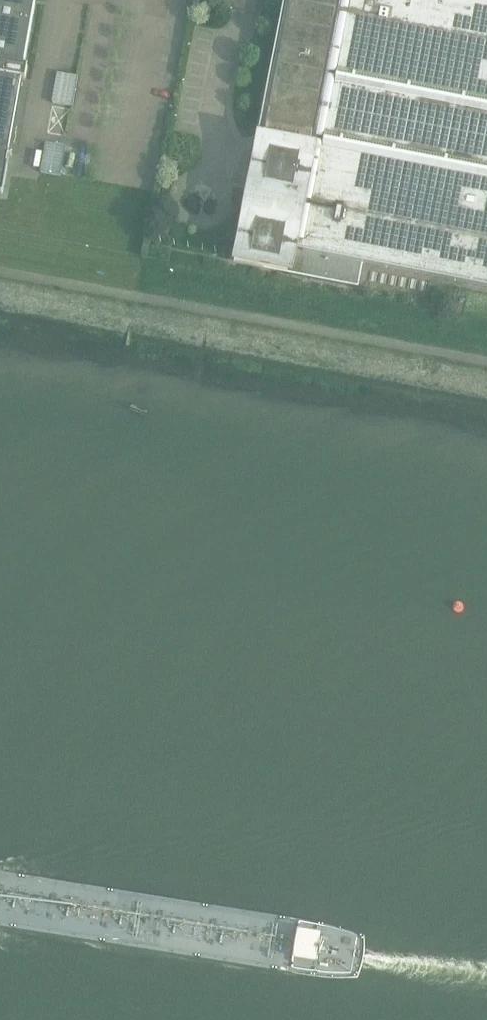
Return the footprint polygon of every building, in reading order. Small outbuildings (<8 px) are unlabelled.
[(6,175),(10,157),(12,157),(28,67),(25,66),(36,0),(0,0),(0,193),(3,194),(6,175)] [(486,289),(486,0),(285,0),(282,17),(284,18),(284,17),(287,17),(240,260),(288,269),(287,274),(359,287),(363,265),(486,289)] [(63,170),(64,145),(49,144),(48,169),(63,170)]
